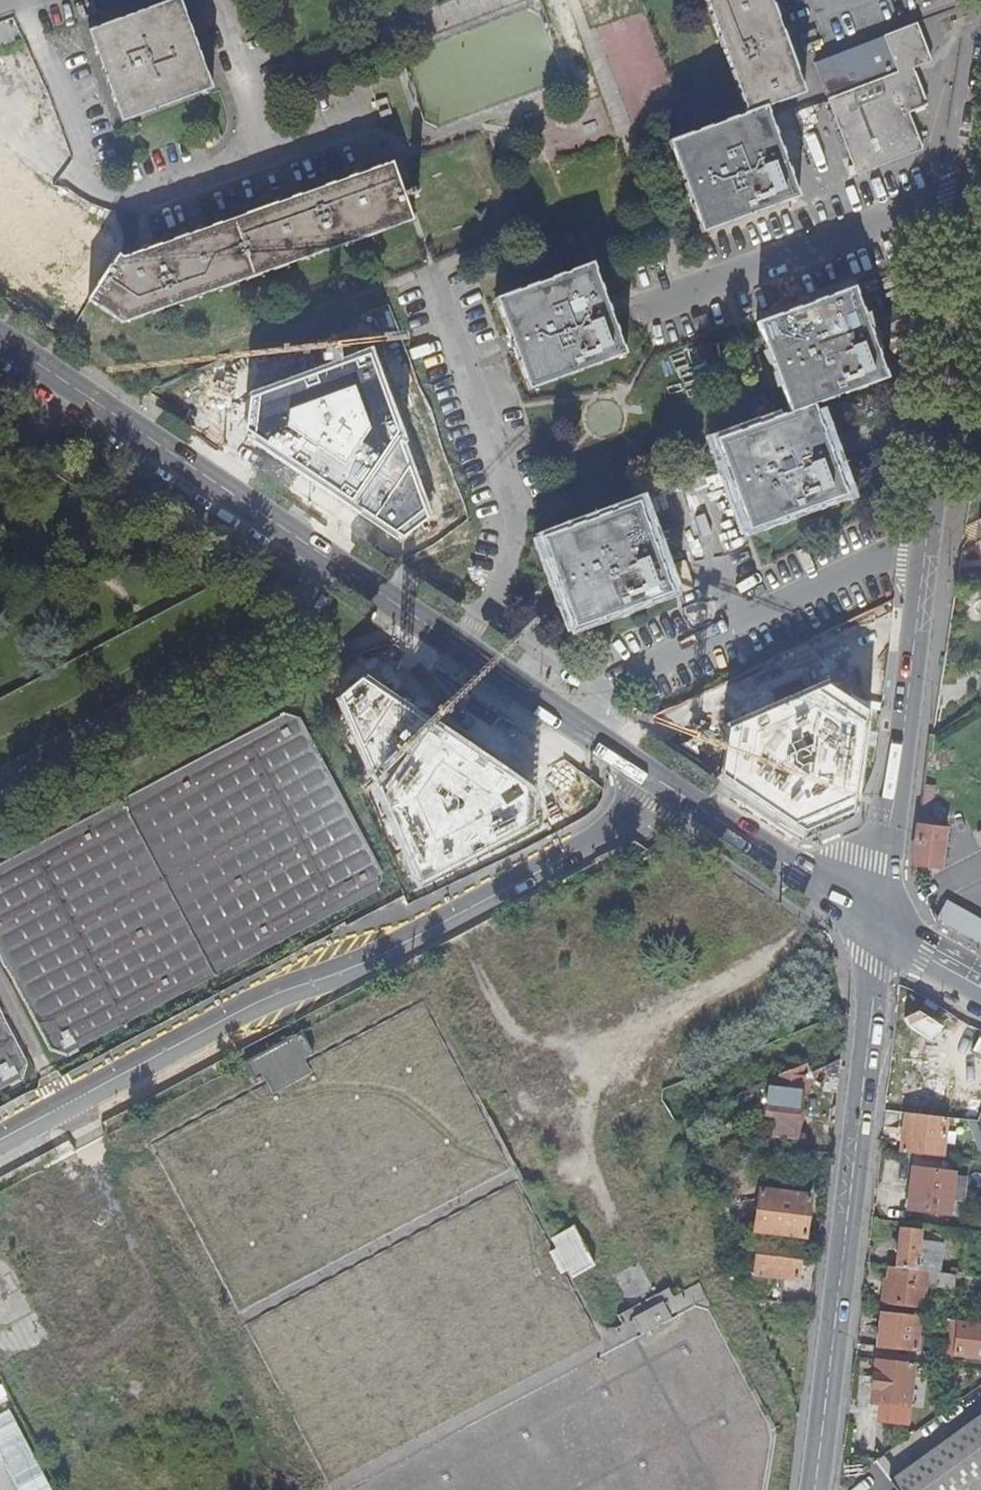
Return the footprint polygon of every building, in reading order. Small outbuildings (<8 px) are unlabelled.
[(112,100),(202,65),(179,0),(177,0),(88,33),(112,100)] [(769,0),(705,0),(747,114),(766,107),(803,93),(769,0)] [(920,39),(914,24),(814,63),(827,101),(843,142),(908,119),(906,112),(924,105),(911,67),(930,61),(921,38),(920,39)] [(202,65),(112,100),(120,123),(211,89),(202,65)] [(771,121),(766,107),(747,114),(669,143),(689,198),(701,232),(798,197),(771,121)] [(908,119),(843,142),(856,174),(920,149),(908,119)] [(412,220),(390,163),(125,257),(120,254),(90,300),(124,324),(412,220)] [(411,197),(421,194),(419,187),(409,191),(411,197)] [(496,298),(529,389),(625,354),(593,264),(496,298)] [(887,378),(854,288),(758,323),(790,413),(715,439),(748,530),(846,495),(813,406),(887,378)] [(361,364),(356,351),(336,358),(340,372),(361,364)] [(228,363),(185,379),(192,402),(199,401),(201,407),(204,406),(239,393),(228,363)] [(275,380),(288,413),(326,400),(314,366),(275,380)] [(239,393),(204,406),(215,426),(246,414),(239,393)] [(336,404),(290,420),(303,455),(316,451),(348,439),(336,404)] [(316,451),(303,455),(296,458),(311,499),(331,492),(316,451)] [(291,459),(264,469),(277,478),(296,472),(291,459)] [(363,513),(366,522),(370,520),(389,514),(382,493),(395,488),(394,485),(417,477),(412,463),(376,476),(377,478),(339,491),(348,517),(363,513)] [(459,535),(468,532),(461,511),(443,517),(437,502),(427,505),(426,501),(389,514),(370,520),(396,537),(411,532),(415,544),(419,543),(420,544),(458,531),(459,535)] [(669,592),(638,503),(541,537),(573,627),(669,592)] [(532,785),(364,675),(339,697),(419,885),(534,825),(532,785)] [(826,683),(727,726),(722,773),(804,829),(852,810),(865,711),(826,683)] [(300,718),(284,714),(0,864),(0,953),(51,1049),(68,1054),(378,890),(383,874),(300,718)] [(931,818),(920,817),(915,864),(941,867),(945,830),(930,829),(931,818)] [(938,921),(978,942),(980,937),(980,923),(948,904),(938,921)] [(510,1170),(421,1002),(305,1064),(303,1060),(313,1054),(301,1031),(243,1062),(255,1085),(265,1080),(267,1084),(151,1146),(239,1313),(510,1170)] [(0,1017),(0,1090),(20,1079),(25,1064),(0,1017)] [(808,1081),(807,1062),(763,1082),(766,1089),(769,1088),(765,1116),(771,1117),(770,1122),(774,1122),(773,1135),(795,1138),(801,1093),(808,1081)] [(899,1152),(941,1156),(945,1117),(903,1112),(899,1152)] [(980,1160),(980,1134),(971,1138),(979,1160),(980,1160)] [(952,1172),(912,1167),(907,1208),(947,1213),(952,1172)] [(553,1251),(516,1182),(245,1325),(329,1485),(600,1342),(564,1272),(568,1270),(572,1278),(595,1266),(574,1227),(552,1239),(557,1249),(553,1251)] [(809,1195),(760,1190),(755,1231),(803,1237),(809,1195)] [(897,1247),(895,1266),(924,1270),(935,1271),(938,1271),(941,1243),(938,1243),(939,1234),(919,1231),(918,1230),(899,1228),(898,1240),(897,1247)] [(796,1280),(801,1241),(759,1236),(754,1274),(739,1273),(750,1299),(764,1300),(778,1302),(780,1278),(796,1280)] [(895,1266),(890,1266),(888,1281),(887,1287),(882,1287),(881,1301),(920,1306),(924,1270),(895,1266)] [(951,1286),(952,1273),(938,1271),(935,1271),(933,1284),(951,1286)] [(642,1334),(669,1320),(661,1304),(634,1319),(642,1334)] [(669,1320),(642,1334),(517,1400),(346,1489),(761,1489),(769,1439),(766,1422),(707,1311),(694,1306),(669,1320)] [(877,1346),(915,1350),(919,1315),(880,1310),(877,1346)] [(944,1319),(940,1355),(950,1356),(951,1359),(980,1362),(980,1324),(944,1319)] [(913,1363),(875,1359),(870,1402),(880,1403),(908,1406),(913,1363)] [(906,1423),(908,1406),(880,1403),(878,1420),(906,1423)] [(891,1481),(897,1489),(980,1489),(980,1416),(891,1481)] [(889,1476),(909,1463),(898,1445),(878,1458),(889,1476)]
